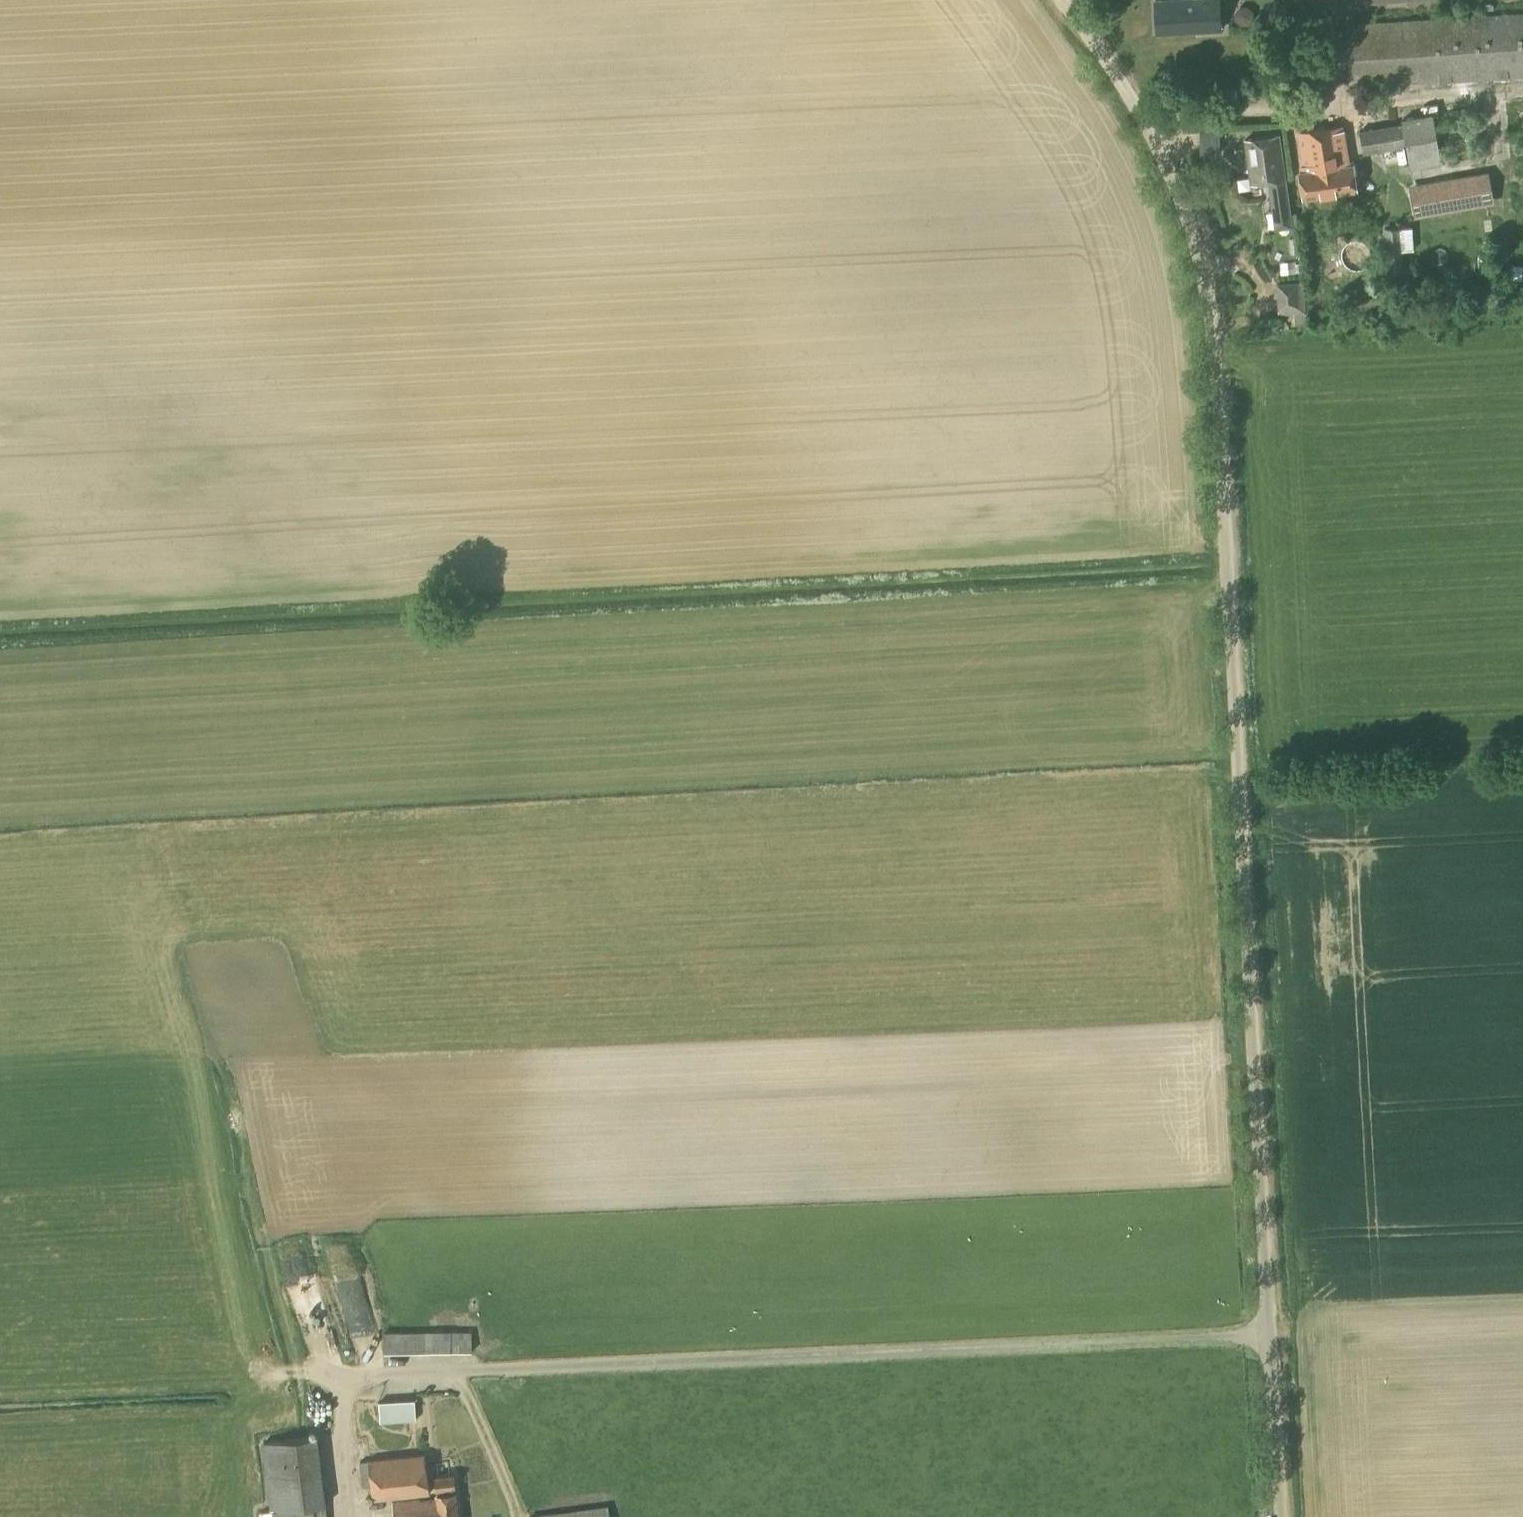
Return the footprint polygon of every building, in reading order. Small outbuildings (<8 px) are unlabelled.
[(1222,29),(1221,0),(1170,0),(1172,31),(1222,29)] [(1513,4),(1514,12),(1437,17),(1346,23),(1346,24),(1334,24),(1336,49),(1348,49),(1350,87),(1522,76),(1522,3),(1513,4)] [(1402,123),(1359,130),(1363,153),(1406,145),(1402,123)] [(1347,165),(1341,125),(1341,124),(1296,131),(1303,171),(1298,172),(1302,198),(1355,190),(1355,194),(1370,192),(1366,162),(1347,165)] [(1271,211),(1290,208),(1279,134),(1243,139),(1250,184),(1267,181),(1271,211)] [(1475,158),(1410,170),(1412,186),(1416,186),(1421,213),(1483,202),(1475,158)] [(1399,228),(1399,227),(1383,228),(1386,274),(1404,272),(1402,253),(1401,253),(1401,251),(1414,250),(1412,228),(1399,228)] [(1278,283),(1276,283),(1278,315),(1293,314),(1294,323),(1305,323),(1303,282),(1278,283)] [(323,1320),(321,1300),(299,1302),(300,1322),(323,1320)] [(384,1352),(471,1351),(470,1331),(383,1332),(384,1352)] [(380,1422),(416,1420),(414,1399),(379,1401),(380,1422)] [(325,1505),(326,1504),(318,1435),(262,1442),(270,1511),(273,1511),(273,1516),(326,1516),(325,1505)] [(372,1501),(429,1494),(424,1453),(367,1460),(372,1501)] [(455,1474),(435,1476),(437,1498),(392,1502),(394,1516),(460,1516),(455,1474)] [(609,1507),(534,1516),(610,1516),(609,1507)]
